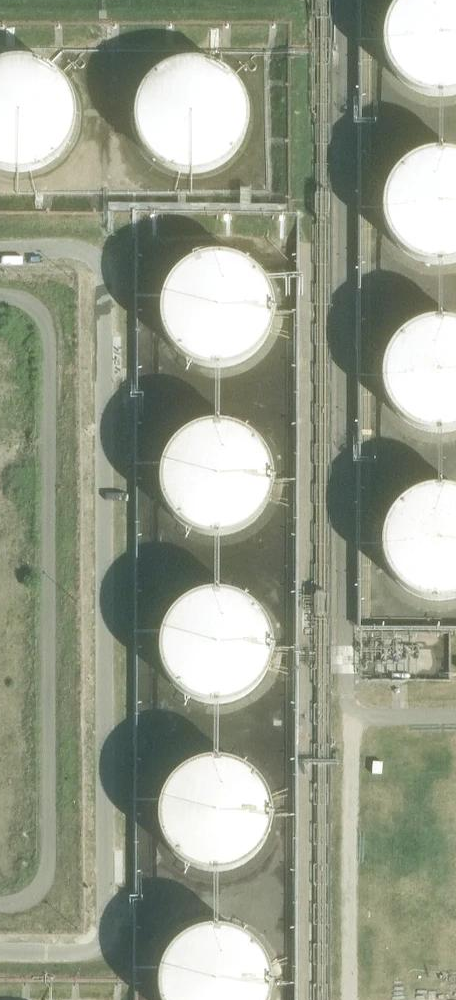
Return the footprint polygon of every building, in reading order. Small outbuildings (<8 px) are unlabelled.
[(406,2),(393,17),(386,35),(387,59),(395,78),(408,92),(426,101),(440,103),(455,101),(455,0),(410,0),(406,2)] [(93,113),(92,100),(90,91),(88,85),(82,73),(73,62),(62,53),(51,46),(37,41),(21,39),(7,41),(0,43),(0,183),(7,185),(20,186),(33,185),(46,181),(53,178),(60,174),(66,170),(72,165),(81,154),(88,141),(92,128),(93,114),(93,113)] [(267,116),(267,114),(266,101),(262,89),(256,76),(248,66),(238,57),(226,50),(220,48),(211,45),(199,44),(185,44),(172,48),(159,54),(148,63),(139,73),(132,85),(130,90),(127,100),(125,113),(127,128),(130,140),(136,152),(140,158),(145,164),(157,173),(164,178),(171,181),(185,185),(196,185),(207,185),(222,181),(228,178),(236,173),(246,165),(254,155),(261,142),(266,128),(267,116)] [(434,155),(415,161),(399,174),(389,191),(386,208),(388,228),(397,245),(408,256),(426,266),(445,268),(455,266),(455,156),(450,154),(434,155)] [(193,265),(179,277),(169,295),(165,315),(169,335),(182,356),(199,368),(218,373),(239,372),(253,366),(268,353),(280,332),(282,311),(278,292),(266,275),(252,264),(233,257),(212,258),(193,265)] [(388,376),(390,396),(398,414),(412,428),(430,437),(440,439),(455,438),(455,326),(450,325),(439,325),(420,331),(404,343),(393,359),(388,376)] [(166,459),(161,479),(164,503),(174,521),(189,534),(208,541),(230,541),(249,533),(264,520),(275,497),(276,477),(270,458),(264,448),(249,435),(230,427),(210,427),(194,431),(178,443),(166,459)] [(421,493),(404,503),(391,519),(383,546),(386,565),(395,583),(410,597),(426,604),(446,605),(455,603),(455,493),(445,490),(421,493)] [(167,633),(162,652),(164,669),(172,687),(186,702),(204,711),(219,713),(238,710),(256,700),(269,685),(277,663),(276,643),(269,625),(259,613),(242,602),(223,598),(194,604),(178,616),(167,633)] [(217,762),(194,767),(177,779),(166,795),(161,815),(163,836),(172,854),(187,868),(201,874),(221,877),(240,872),(257,862),(267,850),(275,831),(275,811),(268,790),(254,775),(237,765),(217,762)] [(265,996),(265,974),(257,956),(244,941),(227,932),(207,929),(188,933),(176,939),(162,953),(154,971),(152,990),(155,999),(263,999),(265,996)]
